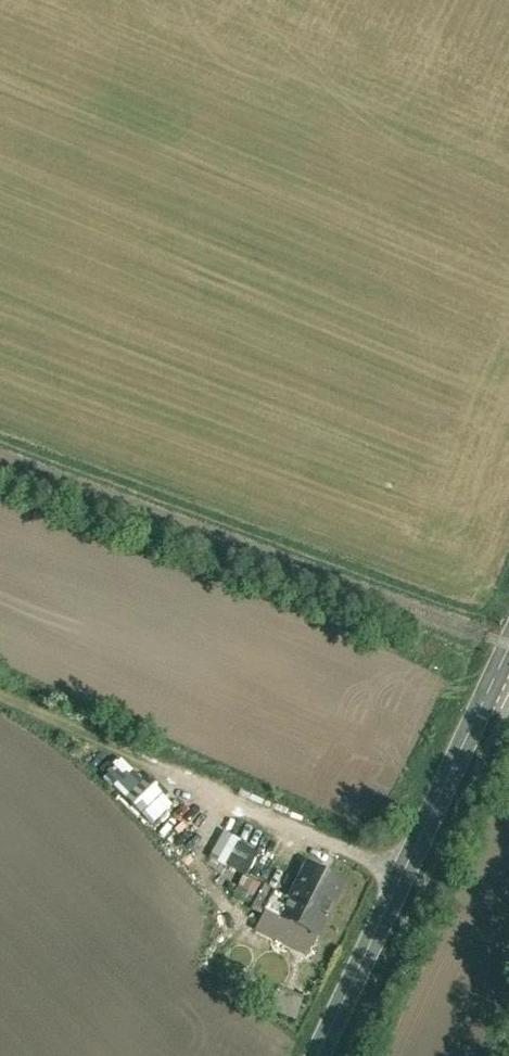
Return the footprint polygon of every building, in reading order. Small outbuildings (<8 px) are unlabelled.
[(154,824),(173,802),(153,784),(151,786),(119,757),(101,777),(154,824)] [(226,869),(244,878),(258,851),(239,841),(226,869)] [(332,879),(303,865),(286,899),(244,878),(234,899),(277,921),(269,937),(313,959),(322,942),(305,934),(332,879)]
